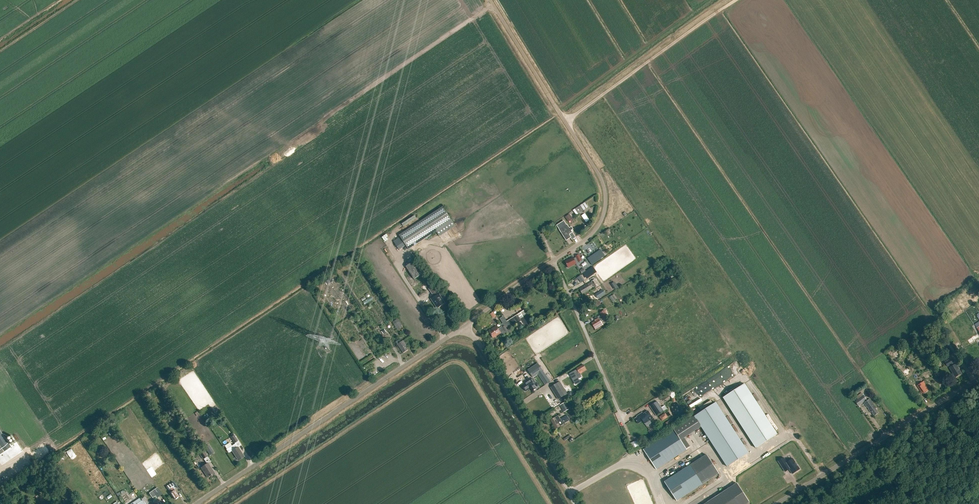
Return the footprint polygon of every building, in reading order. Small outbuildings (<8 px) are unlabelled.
[(576,215),(588,207),(585,202),(573,210),(576,215)] [(456,227),(443,207),(399,235),(400,237),(394,241),(399,250),(406,245),(408,249),(436,231),(440,237),(456,227)] [(566,225),(564,221),(557,225),(560,229),(566,240),(571,237),(572,239),(575,237),(571,230),(573,229),(571,227),(569,228),(567,224),(566,225)] [(605,256),(601,250),(598,251),(588,258),(592,265),(605,256)] [(582,261),(579,255),(575,256),(576,257),(574,258),(573,257),(565,261),(568,268),(578,263),(578,262),(582,261)] [(414,279),(424,273),(416,260),(406,266),(414,279)] [(587,284),(579,289),(583,294),(591,289),(589,286),(587,284)] [(437,308),(445,303),(439,294),(440,293),(437,288),(431,293),(434,297),(431,299),(437,308)] [(598,293),(595,295),(598,299),(600,297),(605,294),(603,290),(598,293)] [(596,321),(592,324),(596,329),(603,325),(601,322),(605,320),(604,318),(608,315),(605,311),(600,313),(602,316),(595,320),(596,321)] [(500,318),(503,323),(505,326),(507,330),(510,328),(521,321),(525,327),(533,323),(527,314),(520,319),(517,314),(506,321),(504,316),(500,318)] [(398,329),(402,326),(398,319),(393,322),(398,329)] [(506,330),(507,330),(505,326),(502,327),(502,326),(498,329),(497,326),(489,331),(493,338),(501,334),(502,335),(508,332),(506,330)] [(401,342),(399,340),(396,342),(397,344),(398,344),(403,353),(408,350),(405,346),(407,345),(403,340),(401,342)] [(951,359),(945,362),(948,366),(949,365),(950,367),(950,368),(955,377),(961,373),(958,368),(956,364),(953,365),(952,363),(953,363),(951,359)] [(574,372),(570,374),(572,377),(575,384),(579,382),(577,378),(581,376),(579,374),(586,370),(583,364),(576,368),(577,370),(574,372)] [(533,378),(539,374),(543,371),(539,365),(529,371),(533,378)] [(550,381),(543,371),(539,374),(546,384),(550,381)] [(530,379),(521,385),(526,391),(530,388),(531,390),(536,387),(535,385),(534,384),(536,383),(533,378),(531,379),(530,379)] [(923,394),(928,390),(927,389),(928,389),(923,381),(917,385),(923,394)] [(557,384),(551,387),(558,399),(564,395),(567,394),(560,382),(557,384)] [(755,448),(778,435),(746,383),(724,396),(755,448)] [(673,390),(668,392),(671,398),(676,396),(673,390)] [(855,401),(858,406),(861,404),(867,400),(863,395),(855,401)] [(711,399),(700,407),(702,411),(713,403),(711,399)] [(876,408),(870,399),(864,403),(867,407),(869,409),(868,409),(870,412),(871,411),(874,415),(878,412),(875,408),(876,408)] [(654,403),(650,406),(657,416),(661,413),(667,409),(665,405),(661,408),(657,401),(654,403)] [(564,412),(569,409),(565,402),(560,405),(564,412)] [(653,418),(648,412),(644,415),(642,413),(636,417),(637,417),(635,419),(638,424),(642,420),(645,423),(649,420),(653,418)] [(662,421),(668,417),(665,412),(659,416),(662,421)] [(560,419),(558,416),(551,420),(556,428),(563,424),(570,420),(568,416),(567,415),(560,419)] [(658,429),(656,425),(648,430),(652,436),(655,433),(654,431),(658,429)] [(674,430),(643,449),(656,469),(687,450),(686,449),(680,440),(674,430)] [(4,452),(10,448),(0,432),(0,455),(4,452)] [(238,441),(234,435),(231,437),(235,444),(227,449),(229,453),(232,451),(238,461),(244,457),(238,447),(241,445),(238,441)] [(684,437),(680,440),(686,449),(690,447),(684,437)] [(212,463),(204,450),(199,453),(204,460),(204,459),(207,464),(202,468),(208,478),(215,473),(209,464),(212,463)] [(676,501),(719,473),(706,455),(664,482),(676,501)] [(778,461),(783,468),(785,472),(789,469),(792,474),(800,469),(793,458),(787,462),(784,458),(778,461)] [(171,484),(173,488),(169,490),(175,499),(178,497),(174,489),(177,487),(173,482),(171,484)] [(702,503),(751,503),(740,484),(702,503)] [(159,500),(158,499),(157,498),(162,495),(157,488),(149,493),(154,500),(153,501),(154,503),(153,503),(162,503),(159,500)]
